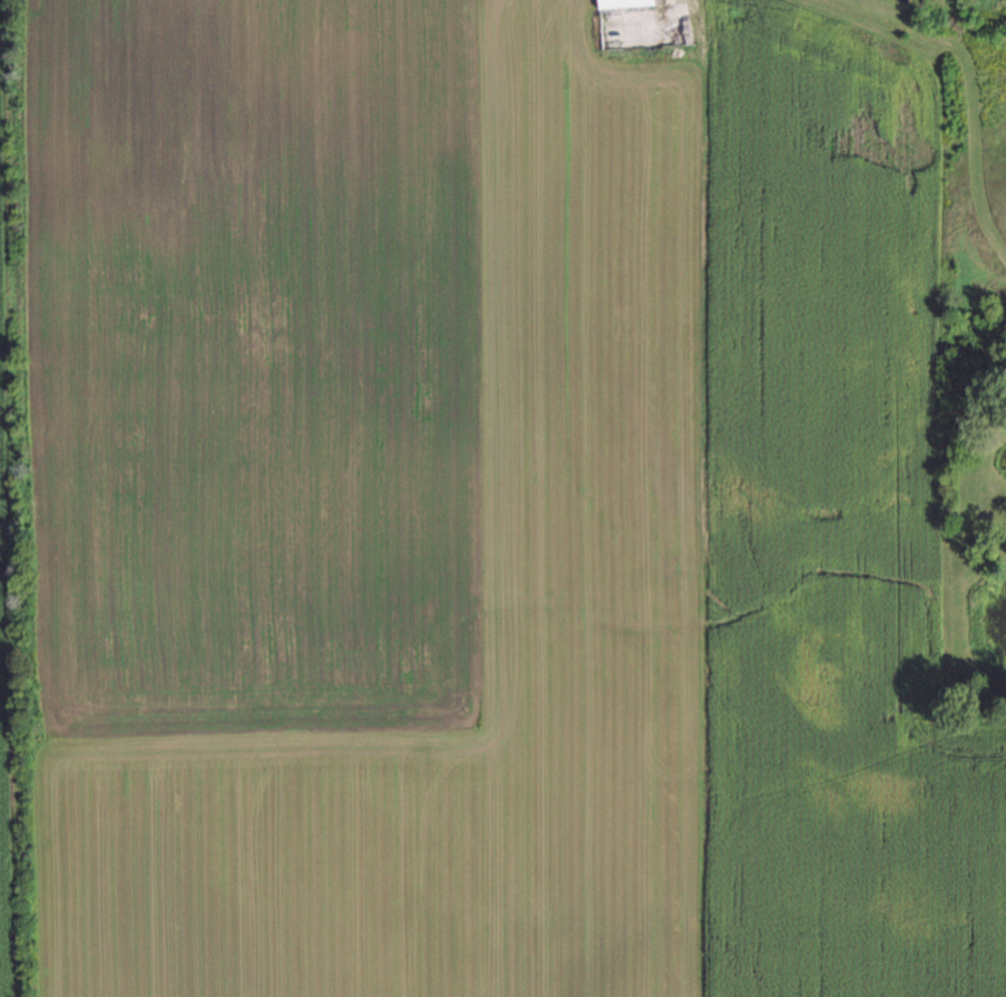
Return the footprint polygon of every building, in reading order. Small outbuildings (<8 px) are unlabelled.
[(599,10),(657,7),(657,0),(598,0),(599,10)]
